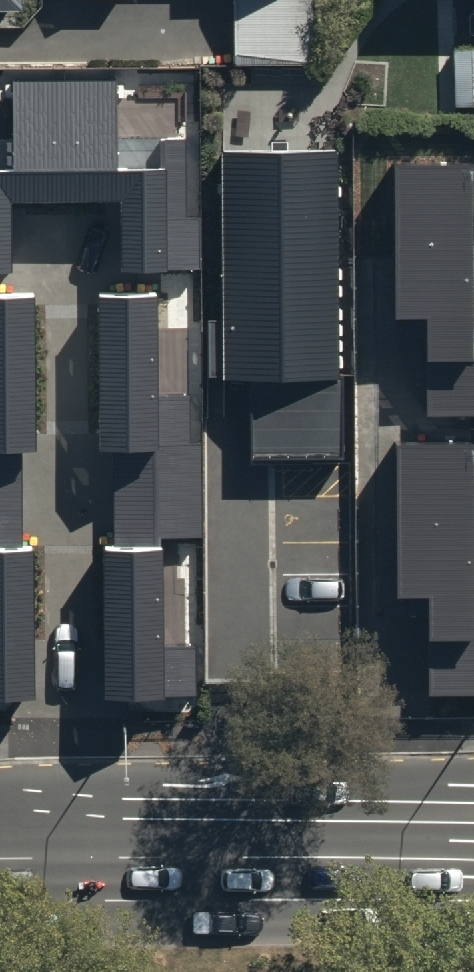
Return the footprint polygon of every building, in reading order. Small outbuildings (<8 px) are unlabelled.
[(17,10),(17,0),(0,0),(0,10),(17,10)] [(234,62),(311,64),(312,0),(233,0),(234,62)] [(8,268),(7,200),(124,199),(125,268),(200,268),(199,217),(186,217),(185,138),(160,139),(161,166),(118,167),(117,80),(12,81),(13,169),(0,169),(0,268),(8,268)] [(341,150),(226,152),(229,377),(253,377),(254,461),(344,460),(341,150)] [(397,165),(398,317),(429,317),(430,412),(473,412),(473,328),(471,328),(469,164),(397,165)] [(158,394),(157,292),(101,293),(102,437),(116,437),(117,545),(105,545),(106,698),(198,698),(198,647),(164,647),(163,539),(202,538),(201,444),(190,444),(190,394),(158,394)] [(0,294),(0,700),(34,700),(34,545),(22,545),(21,438),(35,438),(34,293),(0,294)] [(403,443),(404,596),(434,595),(435,690),(473,690),(473,443),(403,443)]
